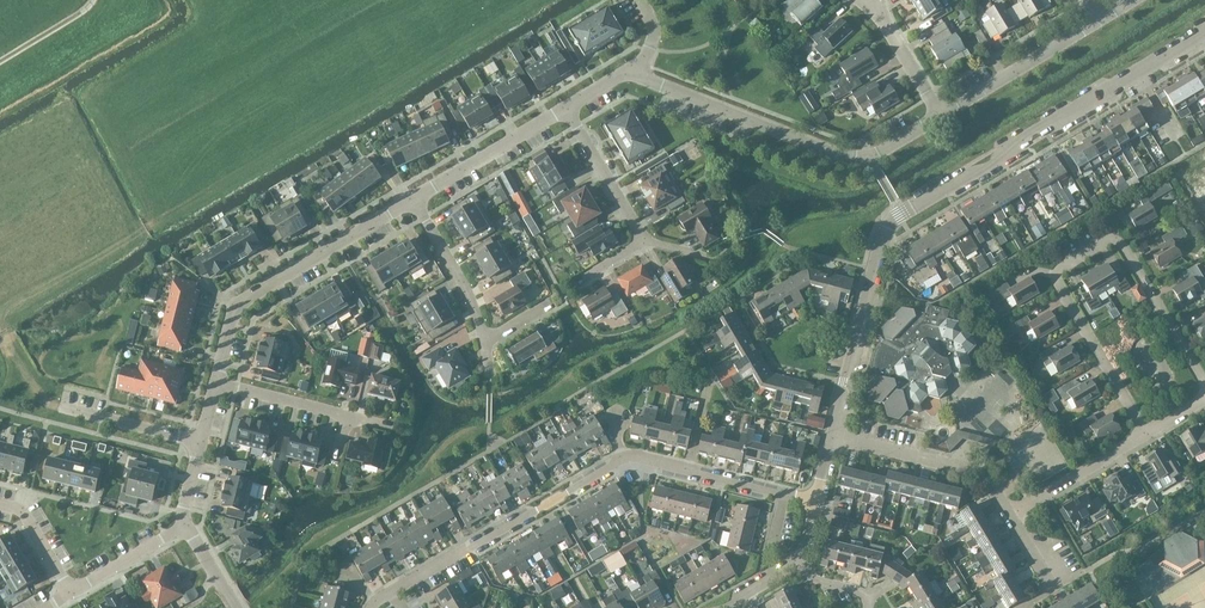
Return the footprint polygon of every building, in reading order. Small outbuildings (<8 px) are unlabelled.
[(797,22),(801,27),(810,20),(813,22),(822,10),(821,9),(822,8),(815,0),(808,0),(805,3),(803,1),(801,2),(799,0),(791,0),(781,6),(785,10),(784,11),(783,13),(783,15),(783,17),(783,19),(784,21),(786,22),(787,23),(789,24),(791,24),(793,24),(795,23),(797,22)] [(916,9),(932,0),(911,0),(916,9)] [(945,0),(932,0),(916,9),(923,21),(930,16),(934,22),(952,12),(945,0)] [(1029,0),(1018,0),(1020,3),(1013,7),(1021,21),(1028,17),(1029,18),(1037,14),(1029,0)] [(1037,14),(1044,9),(1043,8),(1051,3),(1049,0),(1029,0),(1037,14)] [(1014,25),(1021,21),(1013,7),(1005,11),(1001,4),(993,8),(1007,31),(1015,27),(1014,25)] [(568,30),(584,57),(623,34),(607,7),(568,30)] [(964,7),(955,13),(957,17),(967,11),(964,7)] [(990,20),(983,25),(991,39),(999,34),(1000,36),(1007,31),(993,8),(986,13),(990,20)] [(852,32),(840,19),(824,34),(819,28),(810,37),(818,46),(815,49),(824,58),(852,32)] [(935,57),(960,42),(956,34),(952,36),(944,23),(931,31),(935,37),(929,40),(935,50),(932,52),(935,57)] [(561,30),(556,33),(575,65),(580,62),(561,30)] [(974,34),(982,47),(988,43),(980,30),(974,34)] [(528,40),(524,43),(525,45),(529,51),(533,48),(532,47),(529,42),(528,40)] [(960,42),(935,57),(939,62),(941,60),(947,70),(971,56),(966,49),(965,50),(960,42)] [(510,51),(518,64),(525,60),(517,46),(510,51)] [(563,50),(559,52),(565,64),(570,61),(563,50)] [(877,66),(867,50),(840,66),(845,74),(840,78),(838,86),(840,88),(832,93),(836,100),(849,93),(845,86),(877,66)] [(558,51),(547,58),(560,79),(569,74),(568,72),(570,71),(565,64),(559,52),(558,51)] [(560,79),(547,58),(536,64),(549,86),(560,79)] [(549,86),(536,64),(525,71),(538,91),(539,89),(540,91),(549,86)] [(514,71),(517,76),(505,83),(518,104),(526,99),(525,98),(529,96),(525,90),(531,86),(520,67),(514,71)] [(1193,74),(1204,95),(1204,72),(1200,75),(1198,71),(1193,74)] [(1204,96),(1204,95),(1193,74),(1188,77),(1186,74),(1182,76),(1196,101),(1204,96)] [(1179,83),(1174,86),(1187,107),(1196,101),(1182,76),(1177,79),(1179,83)] [(518,104),(505,83),(496,88),(495,87),(493,88),(491,84),(485,88),(496,107),(502,103),(506,110),(510,107),(510,109),(518,104)] [(899,102),(889,86),(874,96),(868,87),(854,96),(863,111),(872,106),(877,115),(899,102)] [(1167,86),(1155,93),(1162,105),(1169,101),(1176,113),(1177,113),(1180,118),(1182,118),(1190,113),(1187,107),(1174,86),(1169,89),(1167,86)] [(496,107),(485,88),(478,92),(480,95),(469,102),(482,123),(489,118),(489,117),(492,115),(490,111),(496,107)] [(794,96),(802,111),(810,106),(802,92),(794,96)] [(435,106),(445,101),(442,95),(432,99),(435,106)] [(1146,97),(1140,101),(1148,114),(1154,110),(1146,97)] [(1141,118),(1148,114),(1140,101),(1128,109),(1130,112),(1125,115),(1138,136),(1148,130),(1141,118)] [(474,128),(482,123),(469,102),(457,109),(458,110),(452,113),(459,126),(466,122),(469,129),(473,126),(474,128)] [(604,126),(628,165),(654,149),(631,110),(604,126)] [(820,114),(813,118),(818,126),(825,123),(820,114)] [(421,122),(424,128),(425,128),(435,150),(448,144),(445,137),(452,134),(443,115),(436,118),(435,116),(421,122)] [(1118,115),(1113,118),(1128,142),(1138,136),(1125,115),(1120,118),(1118,115)] [(1128,142),(1113,118),(1108,121),(1110,124),(1106,127),(1118,148),(1121,152),(1130,146),(1128,142)] [(1118,148),(1106,127),(1101,130),(1103,134),(1099,137),(1111,158),(1121,152),(1118,148)] [(1154,142),(1162,138),(1158,127),(1149,131),(1154,142)] [(425,128),(424,128),(412,134),(422,156),(435,150),(425,128)] [(422,156),(412,134),(399,140),(409,162),(422,156)] [(1091,136),(1086,139),(1101,164),(1111,158),(1099,137),(1093,140),(1091,136)] [(1101,164),(1086,139),(1081,142),(1084,146),(1079,149),(1091,170),(1101,164)] [(409,162),(399,140),(385,147),(386,149),(380,152),(386,165),(392,162),(395,168),(409,162)] [(347,148),(340,152),(344,159),(351,155),(347,148)] [(1081,176),(1091,170),(1079,149),(1074,152),(1071,148),(1066,152),(1081,176)] [(536,166),(529,171),(536,182),(564,166),(559,158),(558,159),(555,155),(549,159),(546,152),(533,160),(536,166)] [(323,167),(326,173),(340,166),(334,153),(327,157),(330,163),(323,167)] [(669,158),(666,153),(634,172),(637,176),(669,158)] [(677,153),(670,157),(673,163),(680,159),(677,153)] [(365,159),(353,168),(368,187),(379,178),(375,172),(376,172),(381,168),(372,156),(367,161),(365,159)] [(1056,159),(1043,168),(1057,193),(1058,192),(1067,207),(1075,202),(1066,188),(1061,190),(1056,181),(1066,175),(1056,159)] [(1138,159),(1129,164),(1138,180),(1148,174),(1147,173),(1144,168),(1144,167),(1142,166),(1138,159)] [(1151,163),(1144,168),(1147,173),(1155,169),(1151,163)] [(651,181),(640,188),(642,191),(641,193),(644,197),(646,198),(647,199),(675,182),(668,171),(667,172),(662,165),(647,174),(647,175),(649,174),(652,179),(651,181)] [(564,166),(536,182),(543,194),(550,189),(554,196),(567,188),(563,182),(569,178),(567,174),(568,174),(564,166)] [(368,187),(353,168),(342,176),(356,195),(368,187)] [(1030,175),(1029,176),(1039,191),(1042,197),(1051,191),(1053,195),(1057,193),(1043,168),(1030,175)] [(507,171),(500,175),(504,183),(511,179),(507,171)] [(1027,171),(1013,180),(1028,204),(1033,202),(1029,197),(1039,191),(1029,176),(1030,175),(1027,171)] [(356,195),(342,176),(330,185),(345,204),(356,195)] [(1028,204),(1013,180),(1000,188),(1009,203),(1012,208),(1021,203),(1026,210),(1030,208),(1028,204)] [(675,182),(647,199),(648,201),(648,204),(650,207),(652,208),(654,211),(665,204),(668,204),(671,209),(669,211),(685,202),(680,195),(682,194),(675,182)] [(1118,186),(1115,187),(1120,195),(1130,189),(1125,182),(1118,186)] [(345,204),(330,185),(319,193),(317,192),(311,196),(323,211),(328,207),(333,213),(345,204)] [(296,186),(290,190),(294,198),(294,197),(300,194),(296,186)] [(1111,186),(1105,190),(1109,197),(1115,193),(1111,186)] [(566,209),(569,216),(592,202),(584,190),(578,193),(575,187),(552,201),(559,213),(566,209)] [(1000,188),(986,196),(1001,220),(1005,218),(1000,209),(1009,203),(1000,188)] [(1154,193),(1152,194),(1151,193),(1139,200),(1143,207),(1128,216),(1137,230),(1157,217),(1149,204),(1156,200),(1154,198),(1156,196),(1154,193)] [(986,196),(973,204),(982,219),(983,219),(991,214),(997,223),(1001,220),(986,196)] [(1095,196),(1089,199),(1093,206),(1098,202),(1095,196)] [(290,200),(278,207),(279,209),(282,214),(282,213),(295,236),(304,231),(302,229),(306,227),(302,221),(308,217),(297,199),(291,202),(290,200)] [(452,221),(457,230),(485,212),(479,201),(470,206),(467,200),(454,207),(458,213),(452,217),(454,220),(452,221)] [(1179,200),(1174,203),(1178,209),(1182,207),(1179,200)] [(599,214),(592,202),(569,216),(573,222),(567,225),(574,238),(597,224),(593,218),(599,214)] [(702,204),(678,218),(680,223),(679,225),(680,228),(682,230),(685,231),(688,235),(694,231),(703,247),(718,239),(708,223),(712,221),(702,204)] [(961,211),(960,212),(975,236),(979,245),(984,242),(979,234),(976,228),(977,229),(978,229),(981,228),(983,227),(985,225),(986,224),(983,219),(982,219),(973,204),(961,211)] [(526,207),(518,211),(522,218),(530,214),(526,207)] [(492,224),(485,212),(457,230),(462,238),(463,237),(466,240),(472,236),(475,243),(494,232),(490,226),(492,224)] [(268,216),(262,220),(273,238),(279,234),(283,240),(286,238),(287,241),(295,236),(282,213),(282,214),(271,220),(268,216)] [(1189,217),(1182,221),(1184,224),(1185,226),(1192,222),(1189,217)] [(944,226),(959,251),(964,259),(977,251),(958,218),(944,226)] [(1027,238),(1040,233),(1036,222),(1023,227),(1027,238)] [(255,224),(239,233),(236,235),(248,256),(247,256),(248,257),(257,252),(256,251),(261,248),(257,242),(264,238),(255,224)] [(535,225),(529,229),(534,237),(540,233),(535,225)] [(1166,244),(1151,252),(1160,268),(1161,267),(1163,268),(1172,263),(1172,261),(1181,255),(1174,243),(1187,235),(1181,225),(1162,237),(1166,244)] [(608,248),(616,243),(615,241),(616,238),(614,235),(611,234),(608,229),(602,232),(598,226),(571,242),(579,255),(589,248),(594,257),(602,252),(608,249),(608,248)] [(955,254),(959,251),(944,226),(931,234),(940,250),(950,245),(955,254)] [(931,234),(918,242),(933,267),(937,265),(934,261),(943,255),(940,250),(931,234)] [(1007,242),(1002,234),(996,237),(1001,246),(1007,242)] [(248,256),(236,235),(223,243),(235,263),(247,256),(248,256)] [(475,261),(480,269),(501,257),(509,252),(502,240),(494,245),(490,239),(478,247),(482,253),(475,256),(477,260),(475,261)] [(406,268),(408,272),(411,276),(424,268),(423,266),(429,263),(418,244),(411,248),(408,242),(395,249),(406,268)] [(914,266),(915,268),(917,271),(926,265),(929,270),(933,267),(918,242),(904,250),(906,254),(913,266),(914,266)] [(235,263),(223,243),(211,250),(223,270),(224,270),(235,263)] [(468,253),(477,249),(474,243),(466,247),(468,253)] [(396,279),(408,272),(406,268),(395,249),(383,257),(396,279)] [(223,270),(211,250),(191,262),(200,276),(207,272),(210,278),(215,275),(216,276),(224,271),(224,270),(223,270)] [(990,253),(986,256),(992,266),(1001,261),(998,256),(994,259),(990,253)] [(1004,253),(998,256),(1001,261),(1007,257),(1004,253)] [(915,268),(914,266),(913,266),(906,254),(899,258),(907,272),(915,268)] [(396,279),(383,257),(370,264),(374,270),(367,274),(377,290),(396,279)] [(511,275),(501,257),(480,269),(485,277),(487,276),(489,279),(495,276),(499,282),(511,275)] [(685,265),(680,258),(663,268),(668,275),(661,279),(675,303),(687,295),(683,288),(694,282),(690,275),(691,272),(688,266),(685,265)] [(979,268),(978,268),(980,273),(989,268),(986,263),(979,268)] [(1093,271),(1094,273),(1095,273),(1105,291),(1114,286),(1120,293),(1130,287),(1121,272),(1115,276),(1108,264),(1099,269),(1100,270),(1095,273),(1094,270),(1093,271)] [(165,266),(157,270),(160,275),(167,271),(167,270),(165,267),(165,266)] [(649,279),(641,266),(618,280),(627,295),(644,285),(652,297),(663,290),(654,276),(649,279)] [(1173,289),(1182,305),(1200,295),(1203,301),(1204,299),(1204,283),(1201,275),(1196,266),(1182,274),(1187,281),(1173,289)] [(808,268),(783,283),(797,307),(805,302),(800,293),(811,286),(808,268)] [(823,289),(820,299),(818,310),(827,312),(828,308),(836,275),(808,268),(811,286),(823,289)] [(504,316),(525,303),(526,303),(519,291),(531,284),(524,272),(510,281),(514,288),(495,300),(504,316)] [(1095,273),(1094,273),(1090,276),(1090,275),(1081,280),(1088,292),(1082,296),(1091,311),(1101,305),(1098,296),(1105,291),(1095,273)] [(938,274),(933,277),(937,283),(941,280),(938,274)] [(854,280),(836,275),(828,308),(837,310),(841,293),(850,296),(854,280)] [(954,289),(962,284),(957,276),(949,280),(954,289)] [(174,278),(170,294),(197,301),(199,292),(196,291),(197,284),(174,278)] [(1018,306),(1039,293),(1029,278),(1011,289),(1007,282),(995,290),(1002,301),(1012,296),(1018,306)] [(797,307),(783,283),(767,293),(776,307),(784,303),(789,312),(797,307)] [(935,295),(942,291),(938,283),(931,287),(935,295)] [(947,284),(941,288),(945,294),(951,290),(947,284)] [(1146,298),(1138,285),(1131,290),(1139,303),(1146,298)] [(334,286),(322,293),(333,312),(332,312),(337,320),(350,313),(349,311),(355,307),(344,288),(338,292),(334,286)] [(151,289),(148,298),(155,300),(158,291),(151,289)] [(609,297),(604,289),(582,302),(592,319),(609,308),(615,319),(628,311),(617,293),(609,297)] [(333,312),(322,293),(309,301),(320,319),(332,312),(333,312)] [(774,321),(771,316),(778,312),(776,307),(767,293),(752,302),(766,326),(774,321)] [(197,301),(170,294),(166,312),(192,319),(197,301)] [(412,312),(419,324),(448,307),(443,298),(441,300),(439,296),(433,300),(429,294),(411,305),(414,311),(412,312)] [(387,301),(393,311),(400,307),(394,297),(387,301)] [(320,319),(309,301),(297,308),(300,315),(294,318),(304,335),(310,331),(308,327),(320,319)] [(920,404),(928,396),(939,399),(947,391),(945,378),(951,371),(963,374),(970,366),(967,355),(975,346),(973,336),(961,333),(958,321),(947,319),(949,311),(926,305),(924,313),(902,307),(895,314),(897,319),(894,322),(889,321),(882,328),(885,339),(882,343),(879,347),(876,351),(874,356),(873,361),(872,366),(872,371),(872,376),(864,385),(869,400),(880,403),(882,402),(885,405),(888,416),(899,419),(907,410),(918,413),(921,409),(920,404)] [(453,315),(448,307),(419,324),(426,335),(428,334),(432,340),(450,329),(447,323),(453,319),(451,316),(453,315)] [(192,319),(166,312),(161,331),(188,337),(192,319)] [(725,329),(702,343),(706,351),(715,346),(745,328),(735,312),(721,321),(725,329)] [(1038,339),(1059,327),(1050,312),(1031,323),(1027,316),(1015,323),(1022,335),(1032,329),(1038,339)] [(151,317),(144,315),(141,325),(148,326),(151,317)] [(634,317),(628,320),(630,323),(632,326),(637,323),(636,321),(634,317)] [(1194,325),(1203,340),(1204,339),(1204,319),(1194,325)] [(138,322),(131,320),(125,343),(132,345),(138,322)] [(754,343),(745,328),(715,346),(720,354),(735,345),(739,352),(754,343)] [(1010,329),(1004,333),(1008,339),(1014,335),(1010,329)] [(188,337),(161,331),(157,346),(180,352),(182,345),(185,346),(188,337)] [(374,335),(367,333),(362,356),(369,358),(374,335)] [(537,333),(524,341),(533,356),(536,361),(556,349),(548,336),(541,340),(537,333)] [(261,344),(259,354),(288,361),(292,347),(287,346),(289,338),(272,334),(270,341),(264,340),(263,345),(261,344)] [(533,356),(524,341),(507,351),(516,367),(533,356)] [(763,359),(754,343),(739,352),(744,359),(734,365),(739,373),(763,359)] [(383,347),(373,345),(370,359),(379,361),(383,347)] [(1059,373),(1079,361),(1070,346),(1057,353),(1053,346),(1039,355),(1046,366),(1052,362),(1059,373)] [(462,367),(464,366),(455,350),(444,357),(439,349),(423,359),(429,370),(436,366),(449,389),(454,386),(455,388),(457,388),(464,384),(464,382),(463,380),(468,377),(462,367)] [(259,354),(257,363),(258,363),(257,369),(263,370),(261,378),(278,382),(280,374),(285,375),(288,361),(259,354)] [(772,374),(763,359),(739,373),(735,375),(738,381),(743,379),(744,381),(753,375),(761,388),(772,374)] [(355,386),(359,369),(345,366),(346,364),(329,360),(327,364),(325,364),(322,365),(321,369),(323,372),(325,372),(323,384),(339,388),(341,382),(355,386)] [(142,361),(139,372),(137,377),(158,383),(163,366),(142,361)] [(724,371),(716,376),(721,384),(729,379),(730,378),(732,377),(735,375),(739,373),(734,365),(724,371)] [(183,371),(163,366),(158,383),(180,388),(184,370),(183,370),(183,371)] [(133,394),(137,377),(139,372),(122,368),(117,390),(133,394)] [(395,402),(400,383),(391,381),(392,378),(391,376),(389,374),(387,373),(384,374),(382,376),(381,378),(372,376),(367,395),(395,402)] [(779,412),(781,412),(789,378),(772,374),(761,388),(776,392),(772,408),(774,409),(777,411),(779,412)] [(158,383),(137,377),(133,394),(154,399),(158,383)] [(806,382),(789,378),(781,412),(783,412),(784,413),(788,413),(790,413),(794,397),(802,399),(806,382)] [(1077,409),(1100,396),(1090,380),(1077,388),(1073,382),(1057,391),(1064,402),(1071,398),(1077,409)] [(824,386),(806,382),(802,399),(811,401),(808,411),(818,413),(824,386)] [(180,388),(158,383),(154,399),(175,404),(174,405),(175,405),(180,388)] [(1042,396),(1041,396),(1045,402),(1057,395),(1053,389),(1042,396)] [(685,398),(682,411),(689,413),(692,400),(685,398)] [(630,435),(644,439),(651,409),(645,408),(642,420),(634,418),(630,435)] [(657,411),(651,409),(644,439),(658,442),(662,425),(654,423),(657,411)] [(670,427),(662,425),(658,442),(672,446),(679,416),(673,414),(670,427)] [(594,443),(595,442),(601,438),(606,445),(610,443),(594,415),(582,422),(584,425),(594,443)] [(1098,422),(1095,417),(1094,415),(1079,424),(1086,436),(1093,431),(1100,442),(1120,430),(1111,415),(1098,422)] [(685,418),(679,416),(672,446),(686,450),(691,432),(682,430),(685,418)] [(821,419),(809,416),(807,425),(818,428),(821,419)] [(571,419),(566,422),(585,452),(592,448),(593,449),(598,446),(595,442),(594,443),(584,425),(578,429),(574,422),(573,422),(571,419)] [(233,426),(229,442),(251,448),(257,424),(247,421),(247,422),(242,421),(242,422),(234,420),(233,426)] [(561,424),(563,428),(567,434),(561,438),(574,460),(577,458),(576,457),(585,452),(566,422),(566,421),(561,424)] [(266,426),(257,424),(251,448),(273,453),(277,437),(269,435),(271,428),(266,427),(266,426)] [(699,454),(712,457),(719,428),(713,426),(711,434),(712,434),(711,439),(703,437),(699,454)] [(724,429),(719,428),(712,457),(726,460),(730,443),(721,441),(722,437),(724,429)] [(749,429),(747,434),(741,459),(742,459),(756,462),(760,445),(750,443),(751,439),(753,439),(755,431),(749,429)] [(1181,437),(1194,458),(1195,457),(1198,462),(1201,463),(1204,460),(1204,431),(1199,435),(1195,429),(1181,437)] [(950,452),(963,438),(968,433),(957,430),(946,441),(950,452)] [(1078,441),(1072,430),(1065,434),(1071,445),(1078,441)] [(739,446),(730,443),(726,460),(741,464),(742,459),(741,459),(747,434),(741,433),(739,441),(741,441),(739,446)] [(288,457),(301,461),(302,461),(308,436),(298,434),(298,435),(293,434),(291,440),(284,439),(278,460),(287,462),(288,457)] [(0,443),(0,471),(5,472),(6,472),(5,471),(6,470),(12,446),(15,437),(9,435),(7,441),(8,442),(7,445),(0,443)] [(88,445),(89,438),(75,435),(74,442),(88,445)] [(546,438),(549,443),(562,465),(563,465),(570,461),(571,462),(574,460),(561,438),(555,441),(551,435),(546,438)] [(769,448),(760,445),(756,462),(770,466),(777,436),(771,435),(769,443),(770,443),(769,448)] [(317,439),(308,436),(302,461),(301,461),(300,465),(315,469),(316,464),(324,466),(328,450),(320,448),(322,441),(317,440),(317,439)] [(783,438),(777,436),(770,466),(784,469),(788,452),(779,450),(780,446),(781,446),(783,438)] [(60,446),(62,439),(55,437),(53,444),(60,446)] [(23,449),(12,446),(6,470),(13,472),(12,473),(12,474),(21,476),(22,476),(21,475),(22,474),(23,474),(29,450),(28,450),(31,441),(25,439),(23,445),(24,446),(23,449)] [(363,466),(380,470),(381,463),(385,464),(387,454),(384,453),(386,444),(369,440),(367,447),(350,443),(347,458),(363,462),(363,466)] [(71,448),(78,450),(80,443),(73,442),(71,448)] [(797,455),(788,452),(784,469),(798,473),(805,443),(799,442),(797,450),(798,450),(797,455)] [(87,445),(80,443),(78,450),(85,452),(87,445)] [(562,465),(549,443),(538,449),(549,468),(556,464),(560,471),(565,469),(563,465),(562,465)] [(105,453),(106,446),(99,444),(98,451),(105,453)] [(549,468),(538,449),(525,456),(541,482),(547,479),(543,472),(549,468)] [(1149,462),(1140,468),(1151,486),(1159,481),(1170,474),(1173,478),(1184,472),(1176,460),(1170,463),(1162,449),(1146,458),(1149,462)] [(159,453),(157,467),(169,469),(171,455),(159,453)] [(62,462),(57,483),(69,486),(74,466),(76,461),(63,458),(62,462)] [(44,480),(57,483),(62,462),(49,459),(44,480)] [(129,469),(125,482),(154,489),(157,476),(144,473),(146,465),(131,461),(129,469)] [(521,465),(510,471),(525,498),(530,496),(526,489),(533,485),(521,465)] [(87,469),(74,466),(69,486),(82,489),(87,469)] [(843,468),(839,487),(850,489),(848,499),(853,500),(856,491),(853,490),(858,472),(843,468)] [(100,472),(87,469),(82,489),(95,492),(100,472)] [(273,470),(271,477),(278,479),(280,475),(276,471),(273,470)] [(525,498),(510,471),(498,478),(510,498),(517,495),(520,501),(525,498)] [(226,483),(224,492),(253,500),(253,499),(249,498),(254,476),(237,472),(235,480),(229,478),(228,483),(226,483)] [(858,472),(853,490),(856,491),(865,493),(862,502),(868,504),(870,495),(868,494),(873,476),(860,473),(858,472)] [(887,479),(884,491),(896,494),(893,503),(899,504),(901,495),(899,494),(904,476),(900,475),(889,472),(887,479)] [(1131,485),(1123,472),(1107,481),(1110,487),(1103,491),(1110,503),(1117,498),(1121,504),(1136,495),(1138,499),(1146,495),(1138,481),(1131,485)] [(873,476),(868,494),(870,495),(879,497),(877,506),(882,508),(885,498),(883,498),(884,491),(887,479),(874,476),(873,476)] [(904,476),(899,494),(901,495),(910,497),(908,507),(913,508),(916,499),(914,498),(918,480),(904,476)] [(510,498),(498,478),(487,484),(500,507),(502,512),(508,509),(504,502),(510,498)] [(483,490),(477,494),(490,516),(494,513),(493,511),(500,507),(487,484),(485,480),(479,483),(483,490)] [(918,480),(914,498),(916,499),(925,501),(923,510),(928,512),(930,502),(928,502),(933,483),(918,480)] [(125,482),(120,502),(136,506),(138,498),(151,502),(154,489),(125,482)] [(933,483),(928,502),(930,502),(940,505),(937,514),(942,515),(945,506),(943,506),(947,487),(944,486),(934,484),(933,483)] [(602,492),(612,509),(620,505),(625,513),(630,510),(625,502),(626,502),(615,484),(602,492)] [(650,508),(665,512),(670,490),(656,486),(650,508)] [(947,487),(943,506),(945,506),(958,509),(962,491),(947,487)] [(684,493),(670,490),(665,512),(679,515),(684,493)] [(467,491),(462,494),(478,520),(485,516),(487,518),(490,516),(477,494),(471,497),(467,491)] [(253,500),(224,492),(222,502),(223,502),(222,507),(228,509),(226,516),(243,520),(245,513),(249,514),(253,500)] [(602,492),(591,499),(609,530),(611,529),(610,527),(614,525),(612,521),(610,522),(605,513),(612,509),(602,492)] [(698,496),(684,493),(679,515),(693,518),(698,496)] [(478,520),(462,494),(457,496),(461,503),(454,508),(467,530),(471,527),(470,525),(478,520)] [(1064,509),(1061,512),(1067,522),(1070,520),(1074,526),(1074,525),(1078,532),(1086,527),(1082,521),(1094,514),(1095,516),(1098,521),(1108,515),(1098,498),(1095,500),(1091,503),(1086,495),(1064,508),(1064,509)] [(712,500),(698,496),(693,518),(707,522),(712,500)] [(443,498),(431,505),(443,525),(450,521),(456,531),(461,528),(443,498)] [(609,530),(591,499),(579,505),(589,523),(597,518),(605,533),(609,530)] [(1138,505),(1144,512),(1149,506),(1143,500),(1138,505)] [(443,525),(431,505),(419,512),(435,538),(437,542),(442,539),(436,529),(443,525)] [(582,527),(589,523),(579,505),(567,513),(577,530),(578,530),(583,538),(587,535),(582,527)] [(977,505),(960,514),(961,515),(967,526),(968,527),(984,518),(977,505)] [(738,506),(735,520),(755,525),(759,511),(738,506)] [(718,508),(716,515),(724,517),(725,510),(718,508)] [(833,508),(832,515),(846,518),(847,512),(833,508)] [(435,538),(419,512),(414,515),(417,521),(411,525),(423,547),(428,544),(427,543),(435,538)] [(863,523),(866,514),(857,512),(854,520),(863,523)] [(724,517),(716,515),(715,522),(722,524),(724,517)] [(962,529),(959,531),(961,536),(970,531),(975,539),(976,541),(992,531),(986,521),(984,518),(968,527),(967,526),(962,529)] [(558,519),(545,527),(556,544),(563,540),(568,548),(573,545),(568,537),(569,537),(558,519)] [(832,519),(830,527),(844,530),(846,523),(832,519)] [(755,525),(735,520),(731,534),(752,539),(755,525)] [(400,523),(395,526),(410,552),(419,548),(419,549),(423,547),(411,525),(404,529),(400,523)] [(410,552),(395,526),(389,529),(393,535),(386,539),(399,561),(403,558),(403,557),(410,552)] [(833,536),(834,528),(824,526),(822,534),(833,536)] [(556,544),(545,527),(534,533),(549,559),(553,557),(548,548),(556,544)] [(260,552),(254,543),(261,538),(256,530),(245,528),(231,536),(237,547),(231,550),(239,564),(250,558),(252,561),(260,556),(258,553),(260,552)] [(868,528),(866,537),(872,538),(874,529),(868,528)] [(714,529),(712,536),(718,538),(720,531),(714,529)] [(959,531),(950,536),(953,541),(961,536),(959,531)] [(975,539),(966,544),(969,548),(978,543),(982,551),(984,554),(1000,544),(994,534),(992,531),(976,541),(975,539)] [(660,557),(676,549),(669,536),(661,540),(656,532),(649,536),(660,557)] [(549,559),(534,533),(533,533),(522,539),(532,557),(539,553),(545,562),(549,559)] [(1165,542),(1165,548),(1150,558),(1156,567),(1165,561),(1181,569),(1196,560),(1196,541),(1180,533),(1165,542)] [(752,539),(731,534),(727,548),(748,554),(752,539)] [(16,546),(9,535),(0,541),(0,556),(16,546)] [(372,540),(374,544),(387,566),(388,566),(394,562),(395,563),(399,561),(386,539),(380,542),(377,537),(372,540)] [(522,539),(510,546),(525,571),(529,569),(525,561),(532,557),(522,539)] [(841,544),(837,563),(845,565),(843,571),(850,572),(857,542),(851,540),(850,546),(841,544)] [(829,561),(837,563),(841,544),(827,541),(822,560),(821,566),(827,567),(829,561)] [(857,542),(850,572),(855,574),(857,567),(865,569),(869,551),(861,549),(863,543),(857,542)] [(387,566),(374,544),(363,550),(374,570),(381,566),(384,573),(390,569),(388,566),(387,566)] [(982,551),(974,556),(977,561),(985,556),(990,565),(991,567),(1008,557),(1002,547),(1000,544),(984,554),(982,551)] [(701,545),(694,549),(697,555),(704,551),(701,545)] [(0,556),(0,571),(5,568),(23,558),(16,546),(0,556)] [(510,546),(499,553),(509,571),(516,566),(520,574),(525,571),(510,546)] [(374,570),(363,550),(350,558),(366,584),(372,580),(368,574),(374,570)] [(879,571),(887,576),(898,559),(886,551),(883,555),(869,551),(865,570),(873,571),(871,578),(877,579),(879,571)] [(603,562),(609,572),(626,563),(620,552),(603,562)] [(502,575),(509,571),(499,553),(487,560),(497,578),(497,577),(502,586),(507,583),(502,575)] [(680,565),(687,561),(683,555),(677,559),(680,565)] [(725,555),(712,563),(723,583),(736,575),(731,567),(729,562),(725,555)] [(990,565),(982,569),(985,574),(993,570),(999,579),(1009,573),(1010,574),(1015,570),(1009,560),(1008,557),(991,567),(990,565)] [(30,569),(23,558),(5,568),(11,579),(30,569)] [(903,562),(898,559),(887,576),(893,580),(901,567),(900,567),(903,562)] [(673,570),(679,566),(676,560),(669,564),(673,570)] [(602,561),(597,565),(600,571),(606,568),(602,562),(602,561)] [(723,583),(712,563),(699,570),(710,590),(723,583)] [(165,567),(152,574),(161,588),(179,578),(176,575),(171,578),(165,567)] [(909,587),(914,594),(929,584),(922,572),(915,576),(901,567),(893,580),(901,585),(900,585),(903,591),(909,587)] [(11,579),(7,582),(13,594),(36,580),(30,569),(11,579)] [(436,600),(440,607),(442,607),(444,607),(464,596),(468,594),(462,582),(473,576),(470,569),(463,573),(449,581),(452,587),(436,597),(436,600)] [(710,590),(699,570),(686,578),(697,598),(710,590)] [(655,571),(645,577),(644,578),(644,579),(644,581),(647,586),(642,589),(653,607),(662,607),(664,607),(664,604),(664,603),(665,602),(657,590),(663,586),(655,571)] [(993,581),(984,586),(986,591),(995,586),(1000,594),(1001,596),(1017,586),(1011,576),(1010,574),(1009,573),(999,579),(994,582),(993,581)] [(161,588),(152,574),(140,581),(147,592),(142,595),(144,598),(161,588)] [(180,581),(179,578),(161,588),(169,602),(182,595),(175,584),(180,581)] [(697,598),(686,578),(673,585),(685,605),(697,598)] [(953,579),(945,583),(949,589),(956,585),(953,579)] [(929,584),(914,594),(918,602),(912,605),(914,607),(918,607),(937,597),(929,584)] [(190,596),(199,591),(196,585),(186,590),(190,596)] [(327,585),(323,599),(346,605),(348,597),(355,599),(357,593),(327,585)] [(956,585),(949,590),(951,594),(958,590),(956,585)] [(1084,607),(1091,607),(1090,607),(1100,601),(1091,585),(1076,594),(1084,607)] [(781,607),(785,607),(798,602),(794,594),(800,592),(797,586),(775,597),(781,607)] [(991,599),(994,604),(997,602),(1003,599),(1008,607),(1010,607),(1025,600),(1019,589),(1017,586),(1001,596),(1000,594),(991,599)] [(571,587),(563,591),(567,599),(574,595),(571,587)] [(161,588),(144,598),(146,602),(151,599),(156,607),(160,607),(169,602),(161,588)] [(606,607),(627,607),(629,607),(621,594),(618,589),(612,593),(613,595),(602,601),(606,607)] [(642,589),(631,595),(628,590),(621,594),(629,607),(635,603),(638,607),(653,607),(642,589)] [(1076,594),(1063,602),(1067,607),(1084,607),(1076,594)] [(918,607),(944,607),(940,602),(944,600),(940,595),(937,597),(918,607)] [(101,606),(102,607),(130,607),(125,600),(119,604),(114,596),(107,600),(108,602),(101,606)] [(484,601),(481,601),(480,601),(478,602),(470,607),(464,596),(444,607),(482,607),(484,601)] [(323,599),(321,607),(345,607),(346,605),(323,599)]
